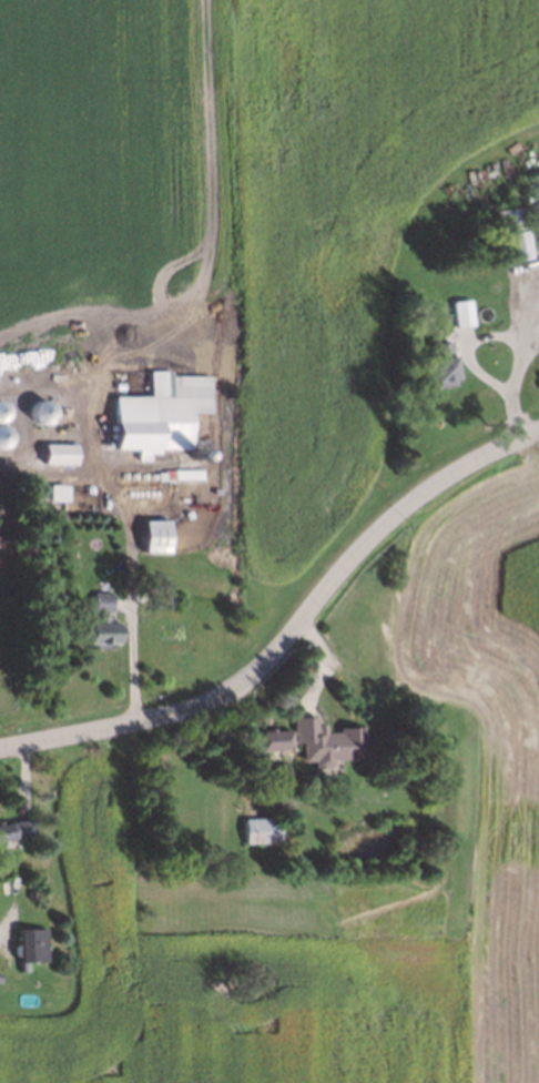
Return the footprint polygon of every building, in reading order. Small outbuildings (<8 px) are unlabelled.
[(499,257),(491,209),(519,204),(527,253),(499,257)] [(450,327),(448,302),(466,300),(467,326),(450,327)] [(428,384),(425,355),(431,354),(430,345),(447,342),(450,364),(447,365),(449,381),(428,384)] [(111,412),(129,412),(129,422),(148,422),(148,396),(169,396),(169,375),(206,375),(206,411),(187,411),(186,447),(155,447),(155,452),(146,452),(146,459),(134,459),(134,448),(111,448),(111,412)] [(538,376),(538,380),(538,384),(532,387),(529,379),(538,376)] [(38,399),(43,401),(48,405),(49,411),(48,415),(45,418),(41,422),(37,423),(33,422),(29,419),(27,416),(26,411),(27,406),(30,402),(33,399),(38,399)] [(99,407),(101,408),(103,409),(103,413),(102,416),(99,418),(96,417),(94,416),(93,413),(94,409),(99,407)] [(41,444),(71,444),(71,463),(40,463),(41,444)] [(194,449),(197,451),(200,453),(200,456),(199,458),(195,460),(192,459),(190,457),(189,455),(190,451),(194,449)] [(138,550),(139,519),(165,519),(165,550),(138,550)] [(83,641),(83,620),(89,620),(89,590),(108,590),(108,621),(114,621),(114,641),(83,641)] [(148,603),(148,590),(169,590),(169,603),(148,603)] [(296,759),(296,742),(288,742),(288,720),(313,720),(313,730),(334,731),(335,725),(359,725),(360,758),(296,759)] [(285,750),(251,750),(251,740),(257,740),(257,729),(285,729),(285,750)] [(32,834),(0,839),(0,820),(19,817),(30,816),(32,834)] [(242,817),(273,817),(274,840),(243,841),(242,817)] [(13,972),(12,927),(41,927),(42,960),(24,960),(24,972),(13,972)]
